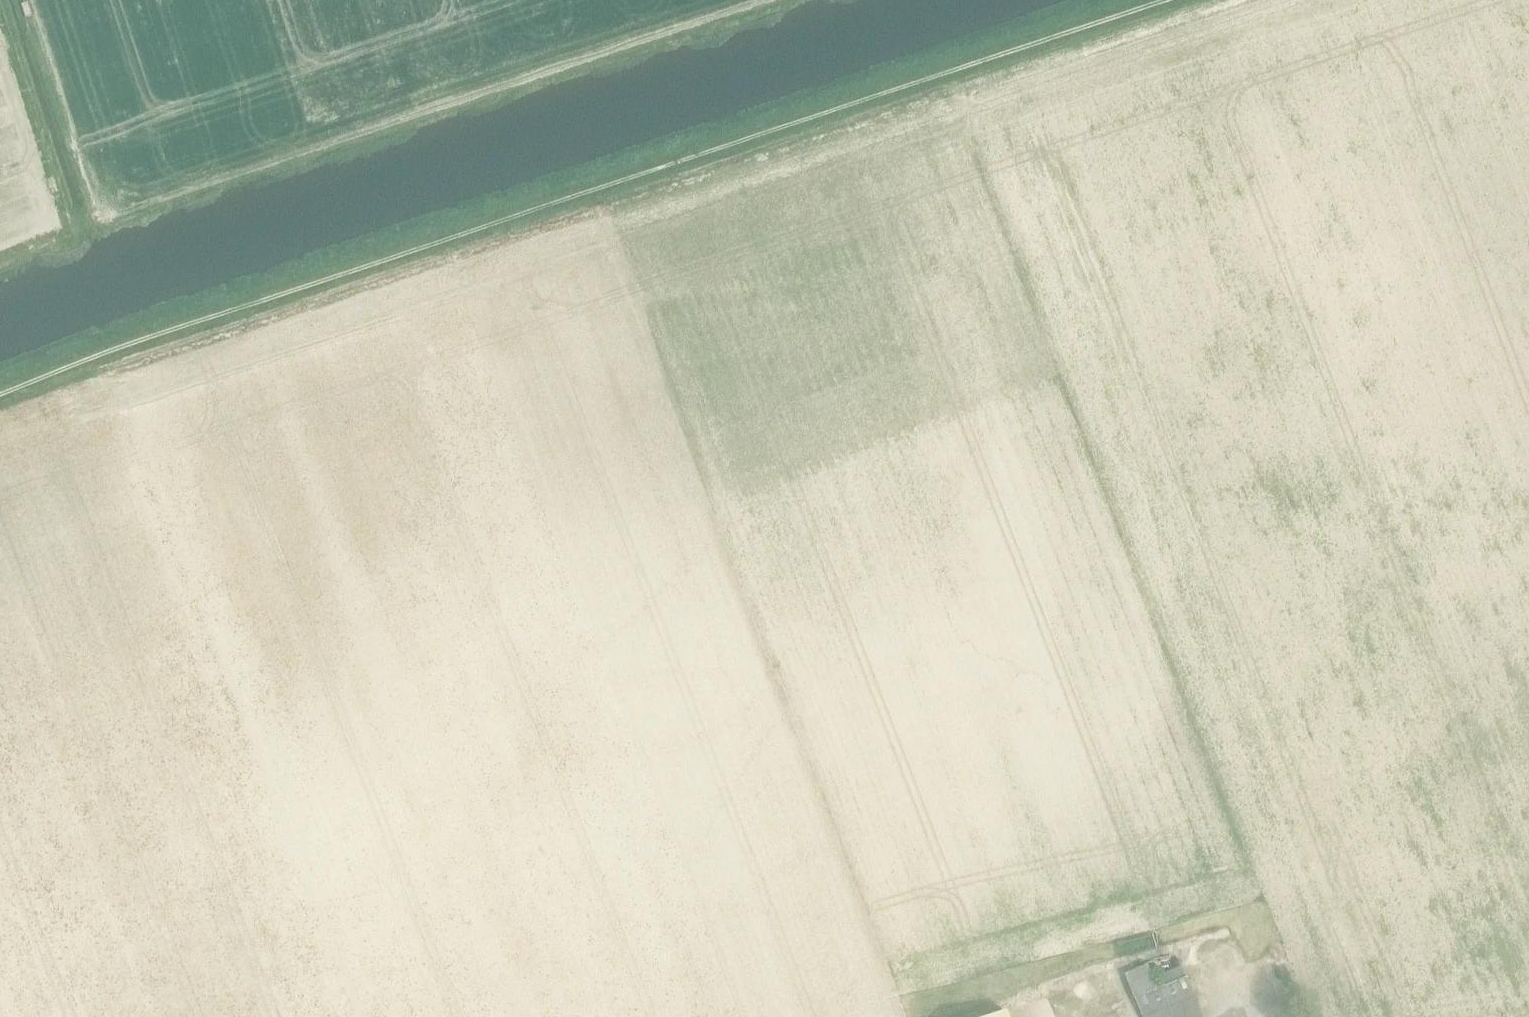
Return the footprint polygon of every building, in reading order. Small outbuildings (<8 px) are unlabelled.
[(1152,978),(1147,965),(1125,975),(1142,1016),(1202,1016),(1182,966),(1152,978)]
